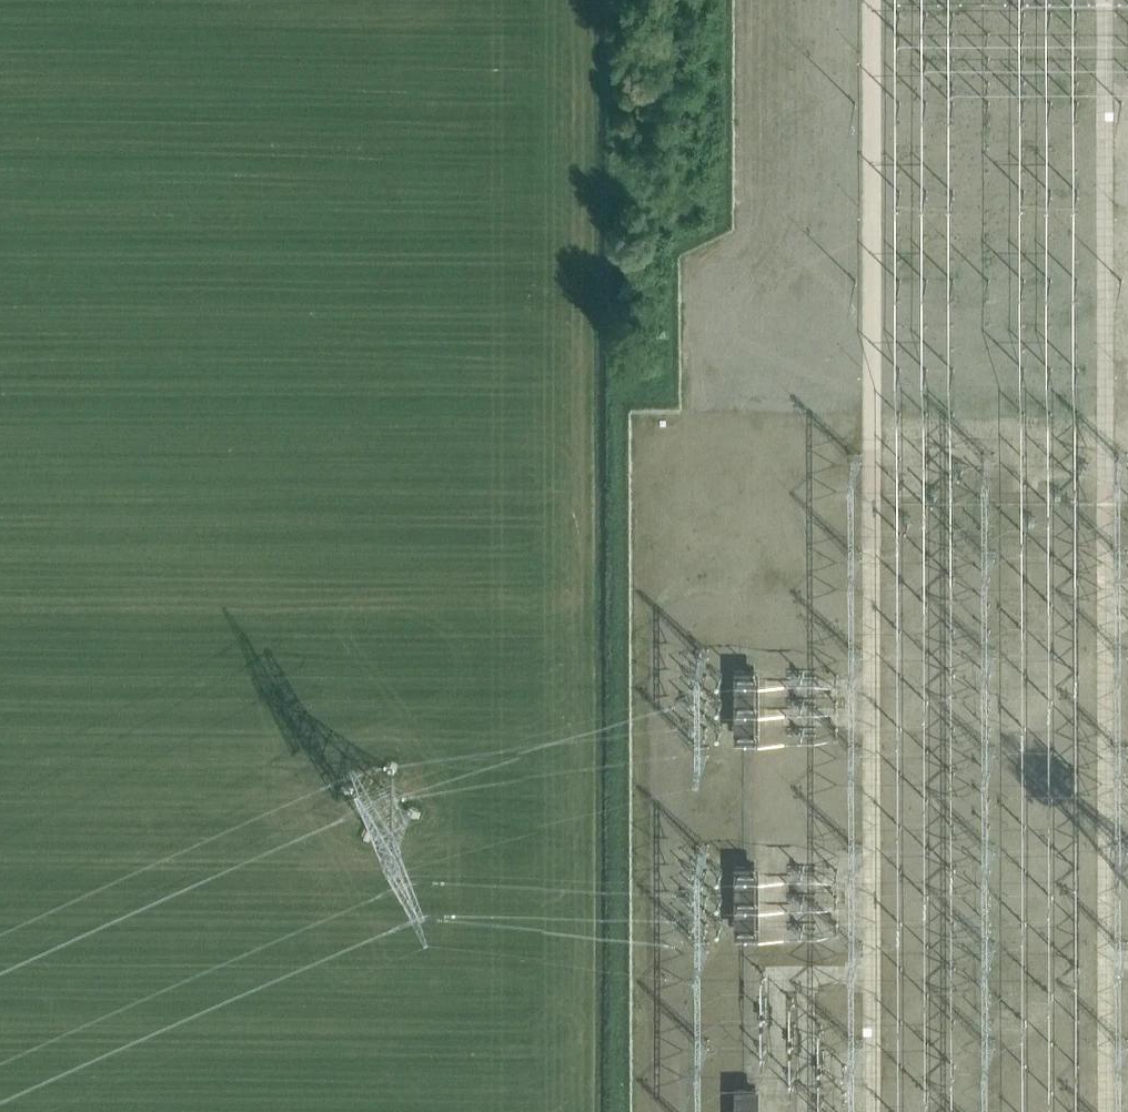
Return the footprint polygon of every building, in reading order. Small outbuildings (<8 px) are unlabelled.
[(748,686),(764,686),(764,669),(748,669),(748,686)] [(761,700),(746,704),(751,719),(765,715),(761,700)] [(747,1111),(772,1111),(773,1078),(748,1078),(747,1111)]
